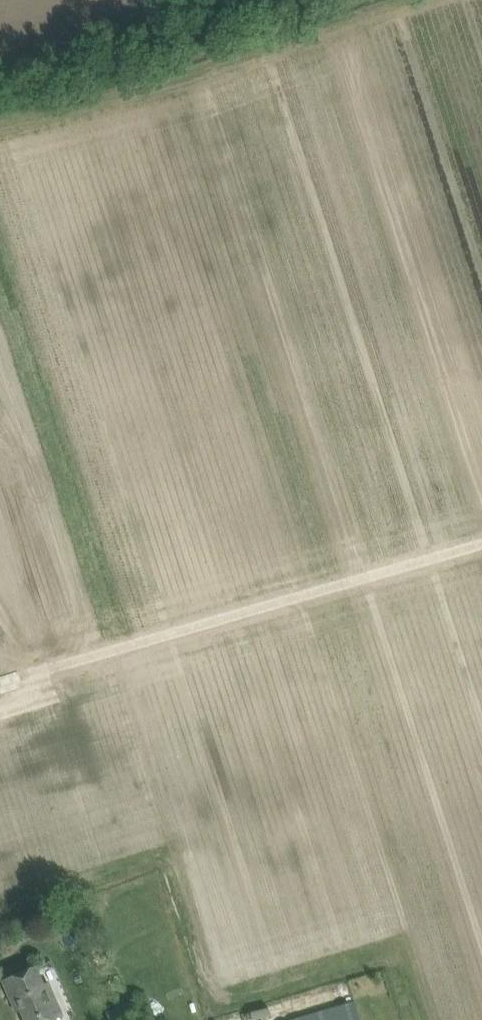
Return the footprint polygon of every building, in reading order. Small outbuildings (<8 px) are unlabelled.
[(4,980),(12,1001),(17,999),(22,1010),(26,1019),(50,1019),(63,1015),(56,997),(51,999),(44,982),(37,966),(23,973),(4,980)] [(355,1001),(290,1019),(361,1019),(355,1001)]
